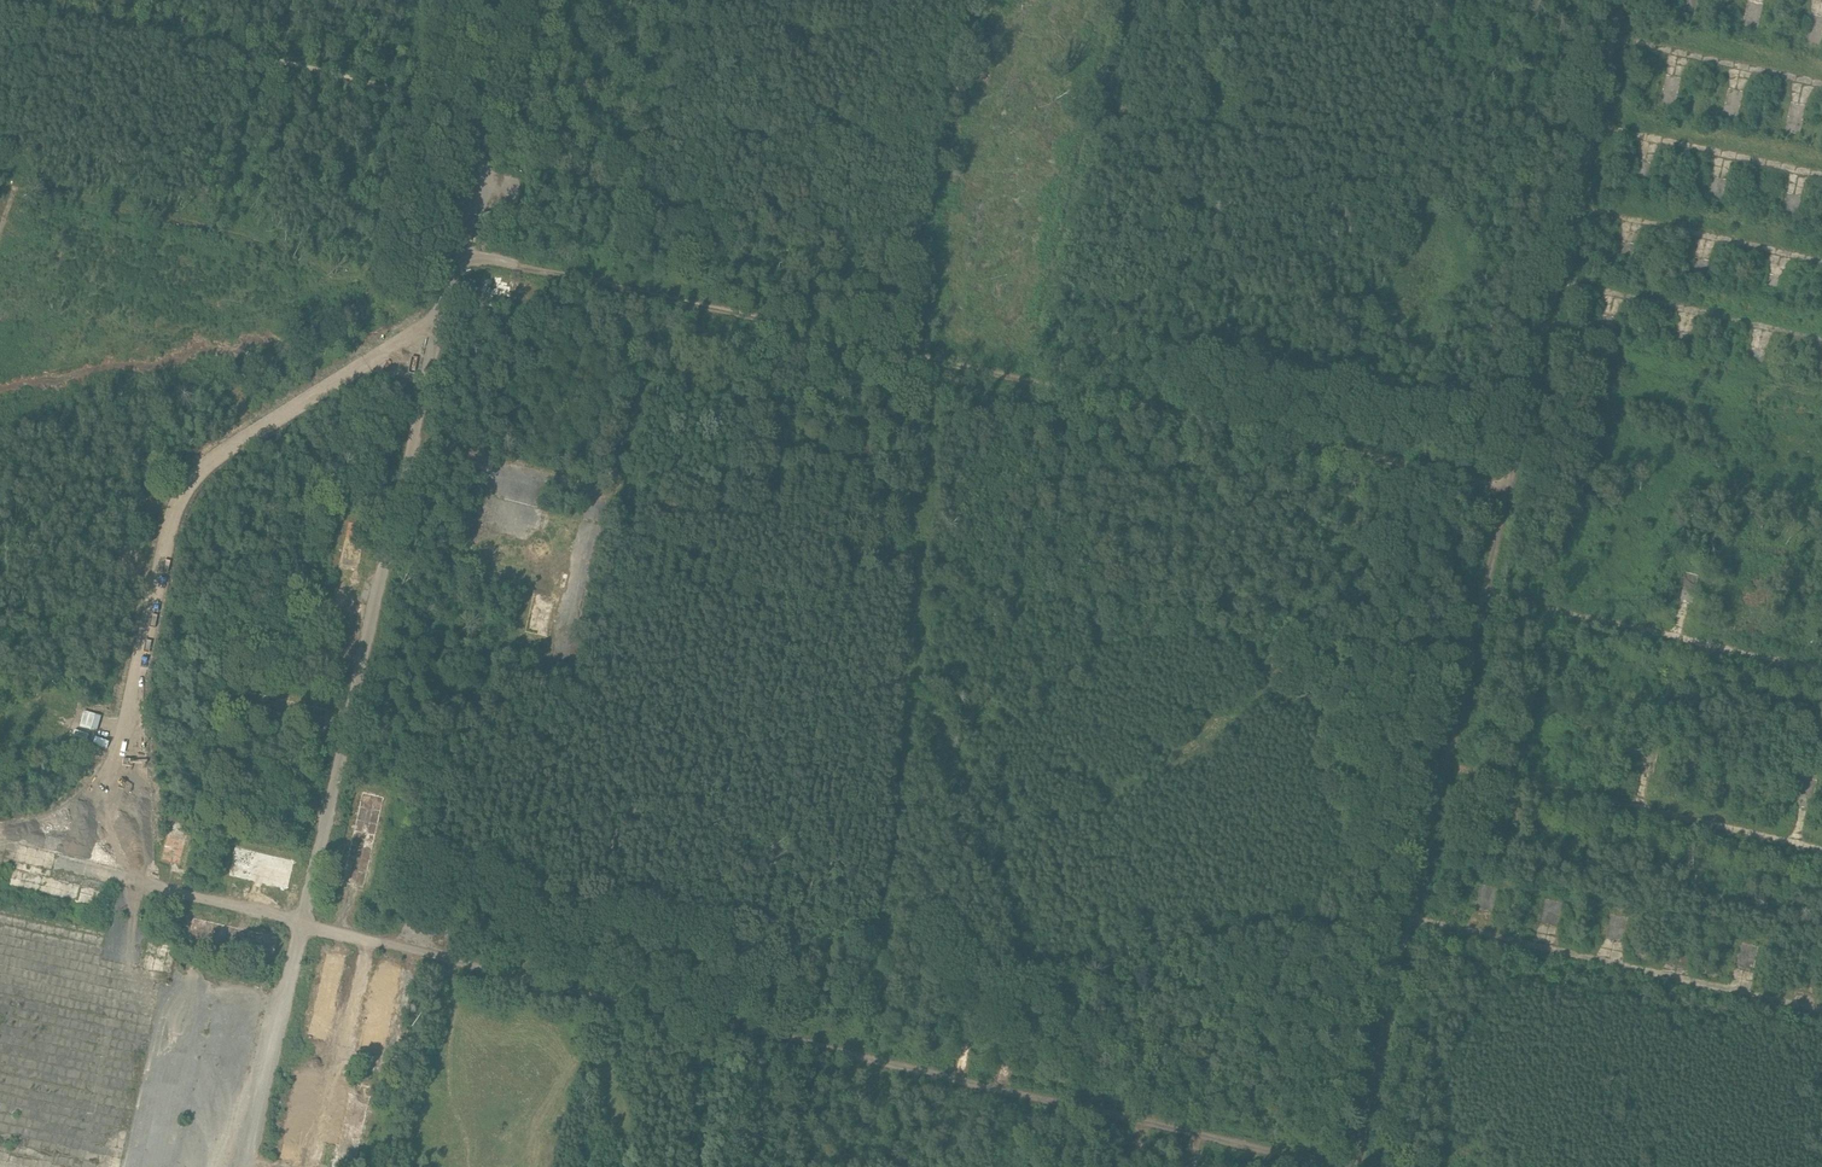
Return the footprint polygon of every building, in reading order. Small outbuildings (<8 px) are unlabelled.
[(1763,0),(1746,0),(1744,27),(1760,29),(1763,0)] [(1722,115),(1738,119),(1745,89),(1728,85),(1722,115)] [(1711,174),(1708,197),(1726,199),(1728,176),(1711,174)] [(1787,189),(1782,212),(1799,216),(1804,193),(1787,189)] [(1695,254),(1691,269),(1707,273),(1711,258),(1695,254)] [(1781,291),(1786,275),(1769,271),(1765,286),(1781,291)] [(1674,345),(1690,347),(1691,333),(1675,331),(1674,345)] [(524,630),(552,635),(573,529),(547,524),(543,544),(498,535),(492,561),(536,570),(524,630)] [(229,871),(279,879),(282,859),(232,851),(229,871)] [(299,1118),(296,1129),(306,1131),(309,1120),(299,1118)]
